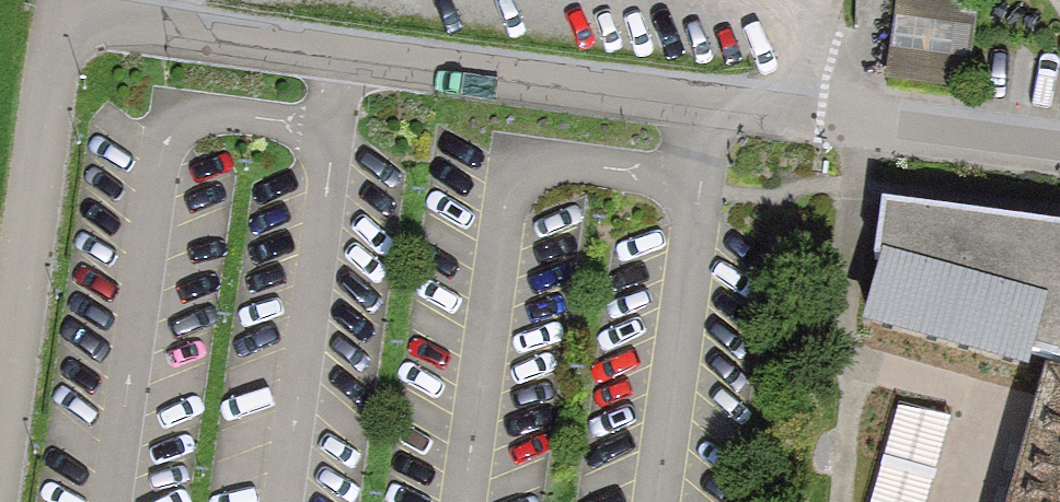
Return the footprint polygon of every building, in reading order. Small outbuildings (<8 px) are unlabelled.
[(938,0),(900,0),(889,85),(966,95),(978,5),(938,0)] [(885,207),(883,255),(860,324),(1022,367),(1029,345),(1049,351),(1059,354),(1059,228),(885,207)] [(1049,351),(1007,501),(1059,501),(1059,354),(1049,351)] [(952,422),(902,409),(878,501),(931,501),(952,422)]
